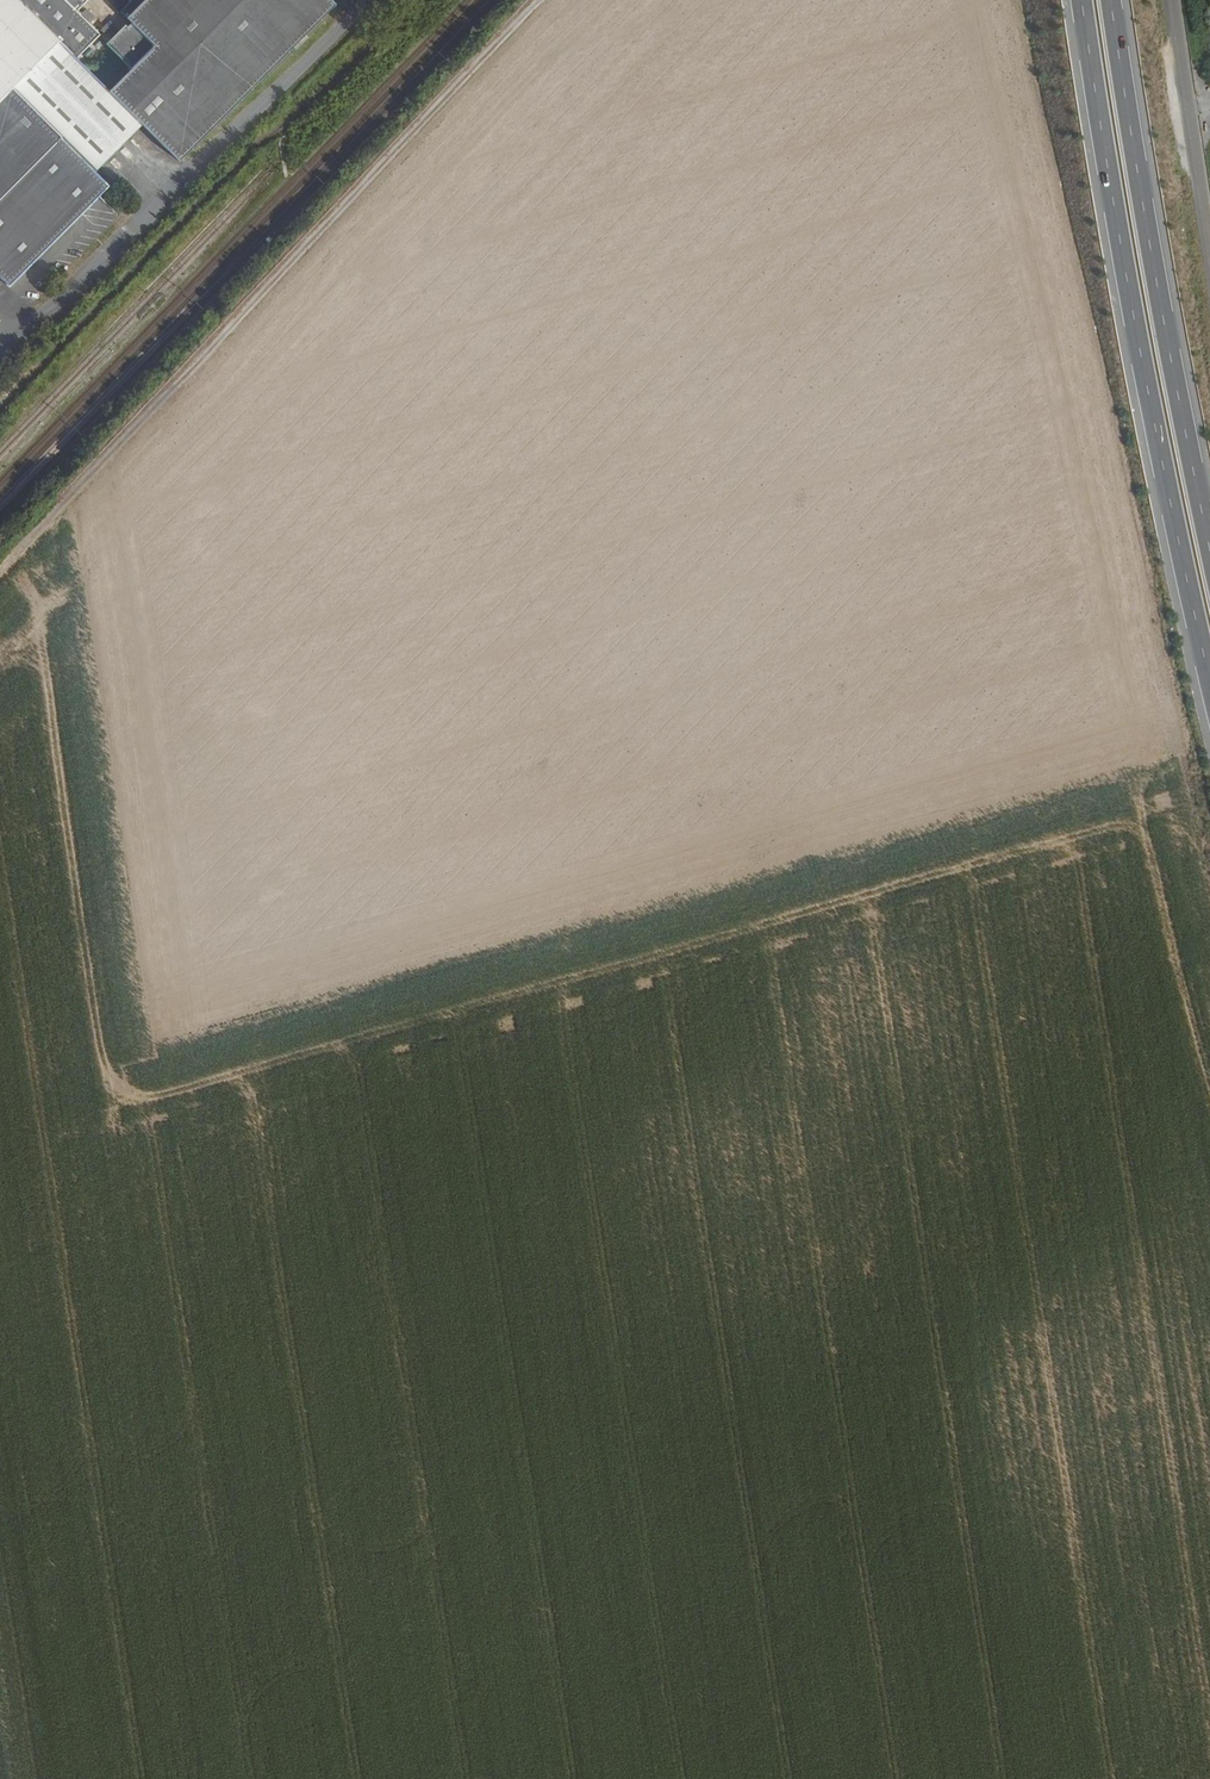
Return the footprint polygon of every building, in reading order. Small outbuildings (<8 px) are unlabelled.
[(128,19),(107,39),(78,10),(88,0),(0,0),(0,275),(11,286),(108,185),(93,170),(13,90),(13,86),(61,40),(140,121),(181,162),(189,153),(222,121),(238,104),(336,6),(330,0),(146,0),(128,19)] [(93,170),(140,121),(61,40),(13,86),(13,90),(93,170)]
